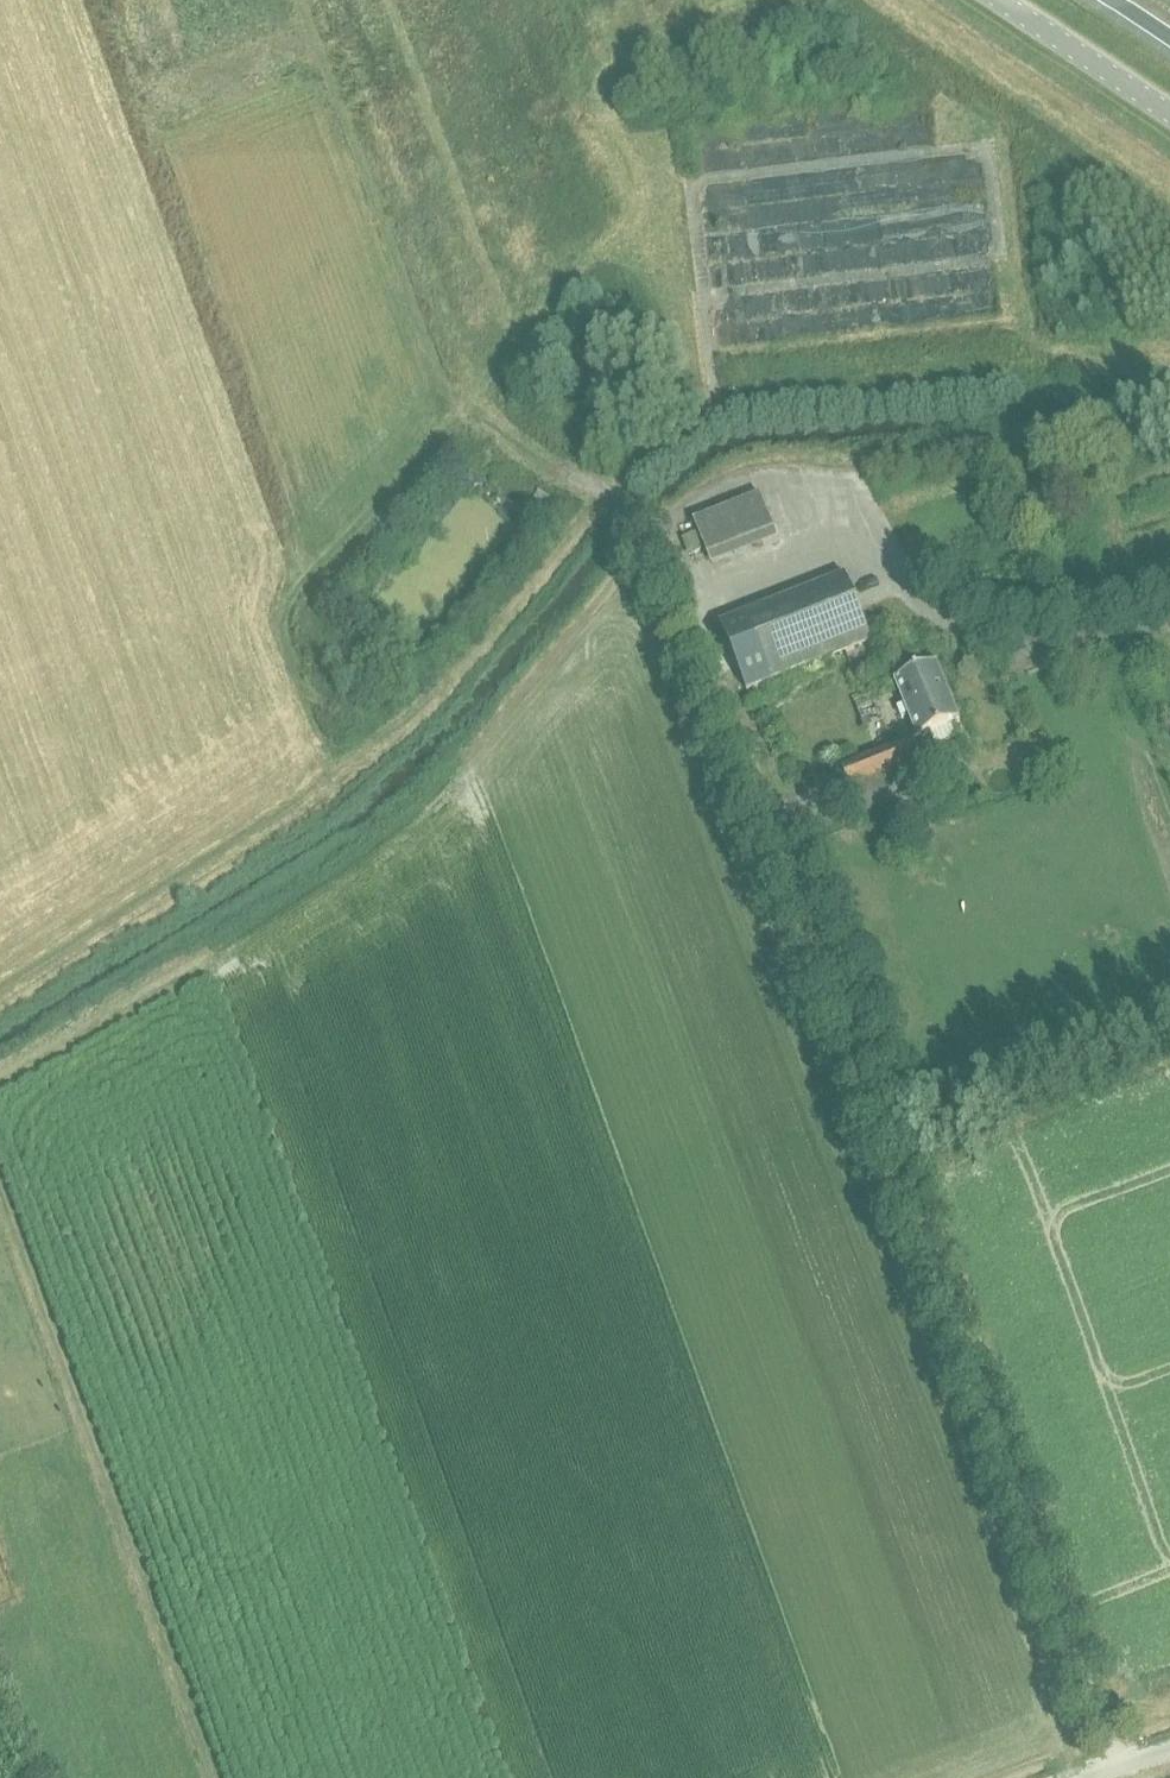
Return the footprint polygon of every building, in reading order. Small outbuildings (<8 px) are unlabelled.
[(779,548),(761,501),(694,527),(712,574),(779,548)] [(744,689),(870,640),(844,574),(719,623),(744,689)] [(917,738),(928,733),(934,746),(956,738),(950,724),(958,721),(935,664),(894,680),(917,738)] [(847,788),(920,759),(913,740),(840,769),(847,788)]
